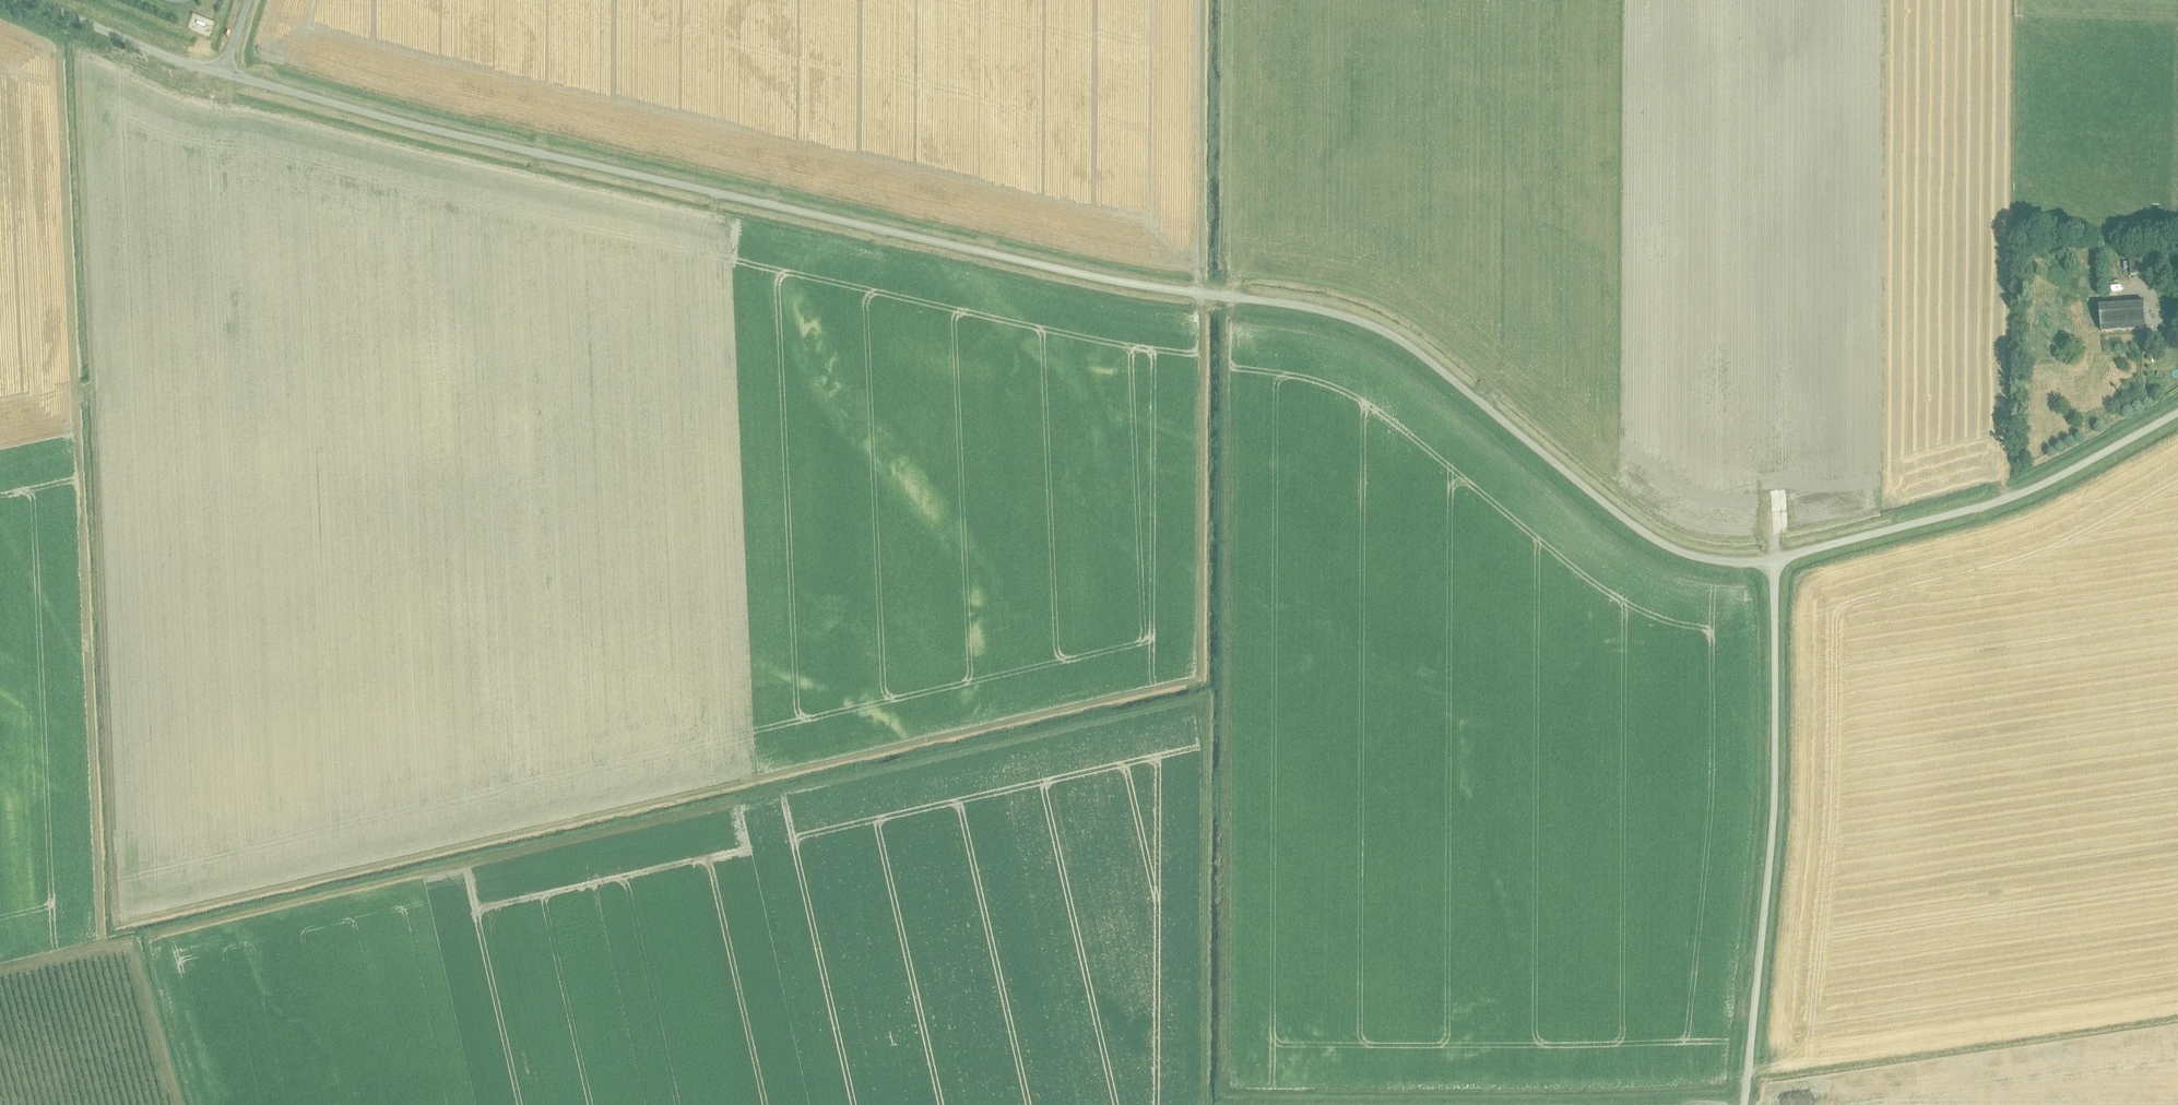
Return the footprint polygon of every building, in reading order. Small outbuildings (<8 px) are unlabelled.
[(2129,253),(2131,275),(2163,273),(2162,251),(2129,253)] [(2100,304),(2102,332),(2146,329),(2144,301),(2100,304)] [(1769,513),(1776,511),(1773,503),(1769,505),(1766,498),(1764,498),(1769,513)] [(1694,499),(1692,505),(1704,507),(1705,501),(1694,499)]
